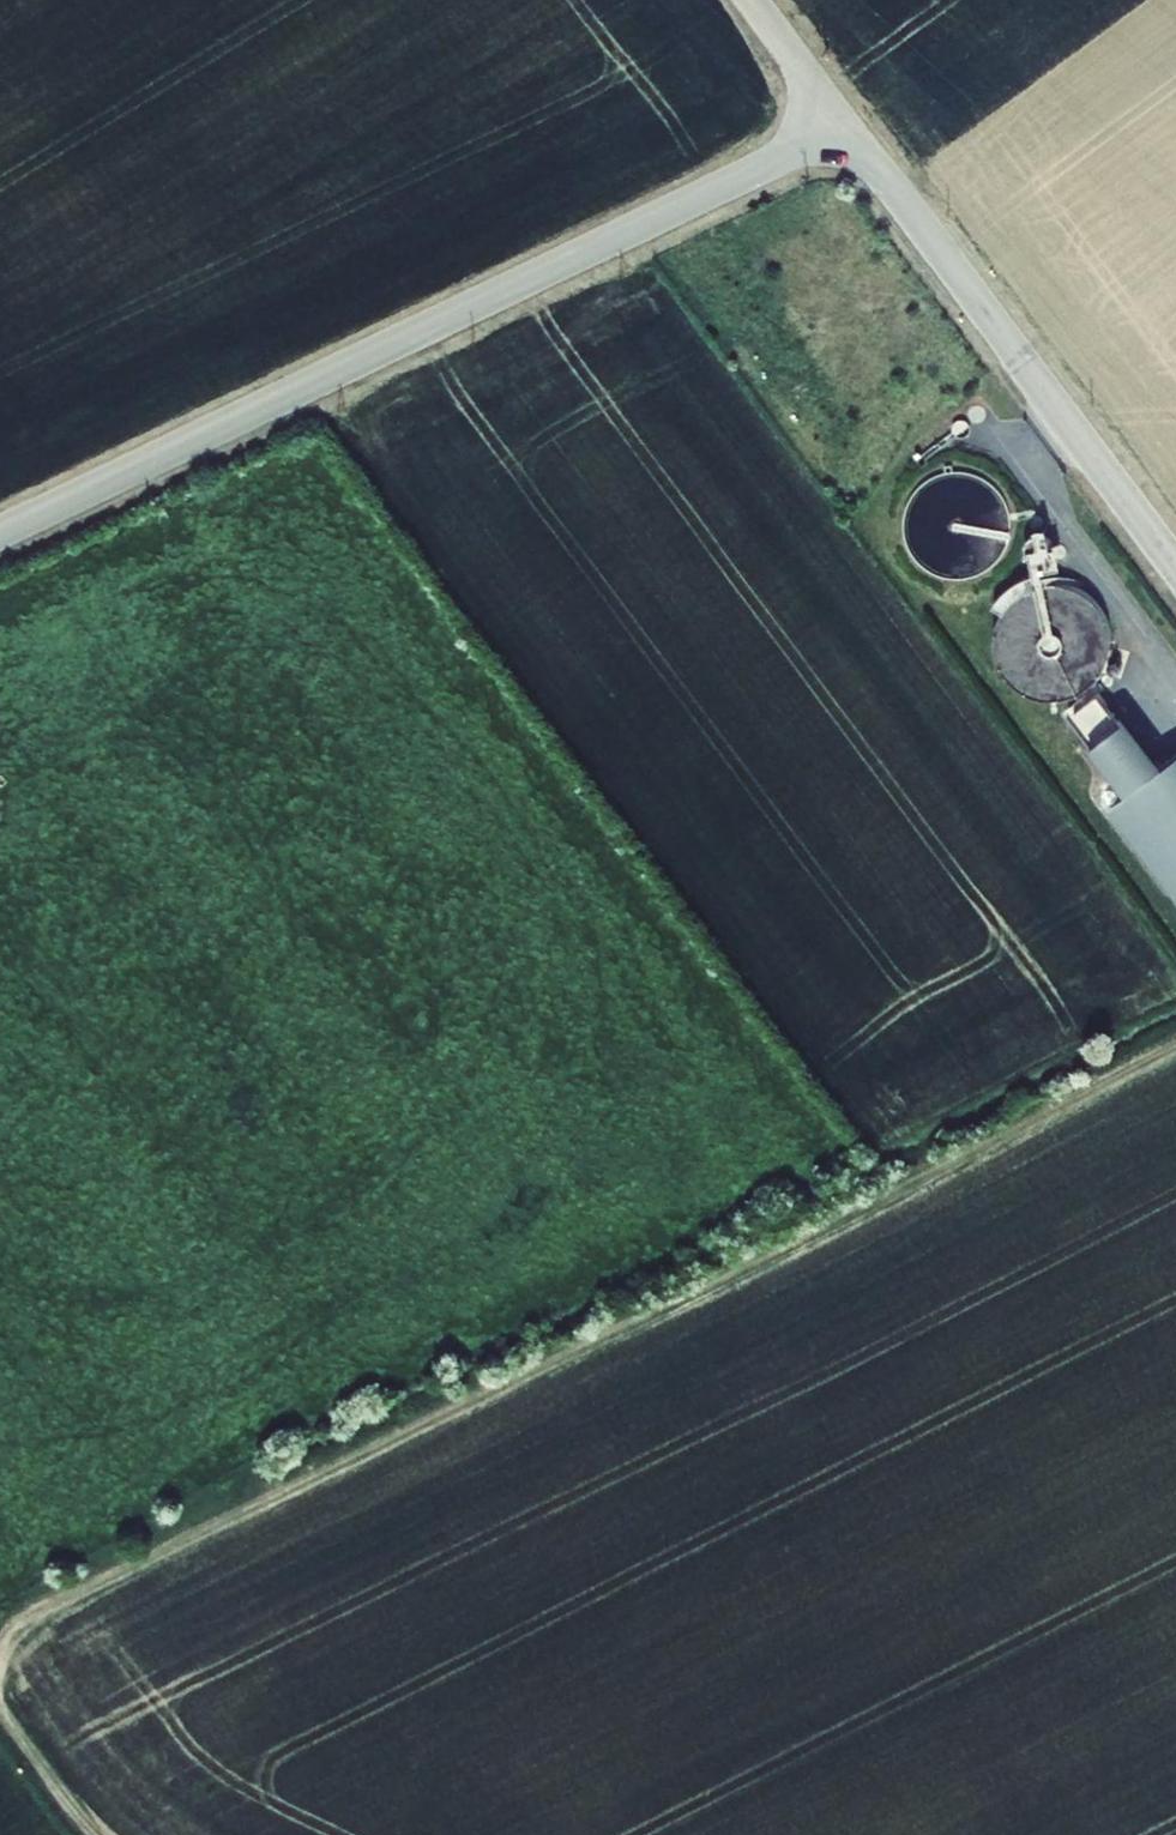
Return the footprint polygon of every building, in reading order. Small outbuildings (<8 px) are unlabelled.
[(1077,723),(1135,799),(1164,777),(1106,700),(1077,723)] [(1175,891),(1175,768),(1164,777),(1135,799),(1116,813),(1175,891)]
